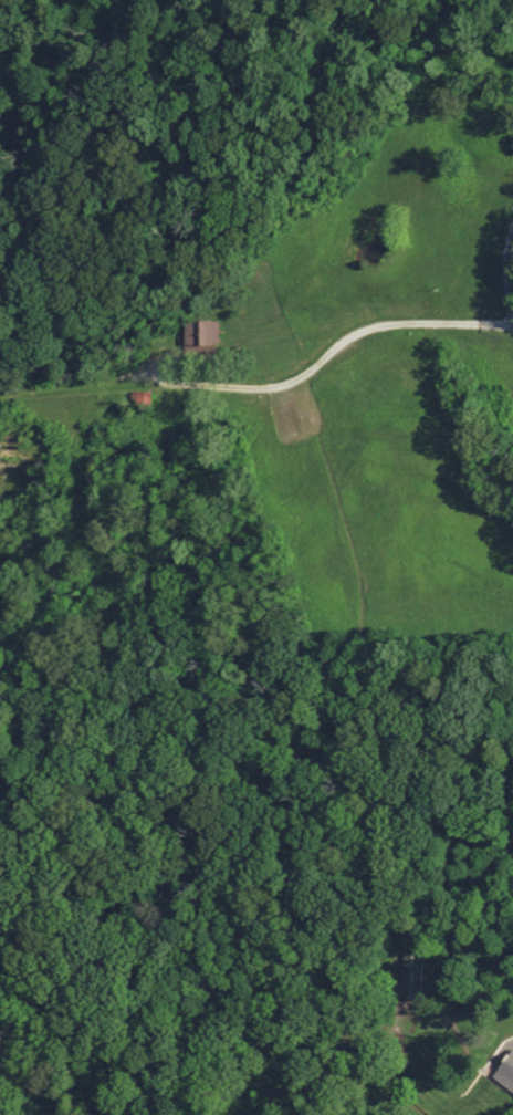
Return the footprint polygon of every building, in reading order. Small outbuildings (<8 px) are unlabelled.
[(182,321),(182,347),(216,347),(216,321),(182,321)] [(421,996),(421,951),(401,951),(401,996),(421,996)] [(489,1076),(512,1091),(512,1049),(509,1046),(489,1076)]
